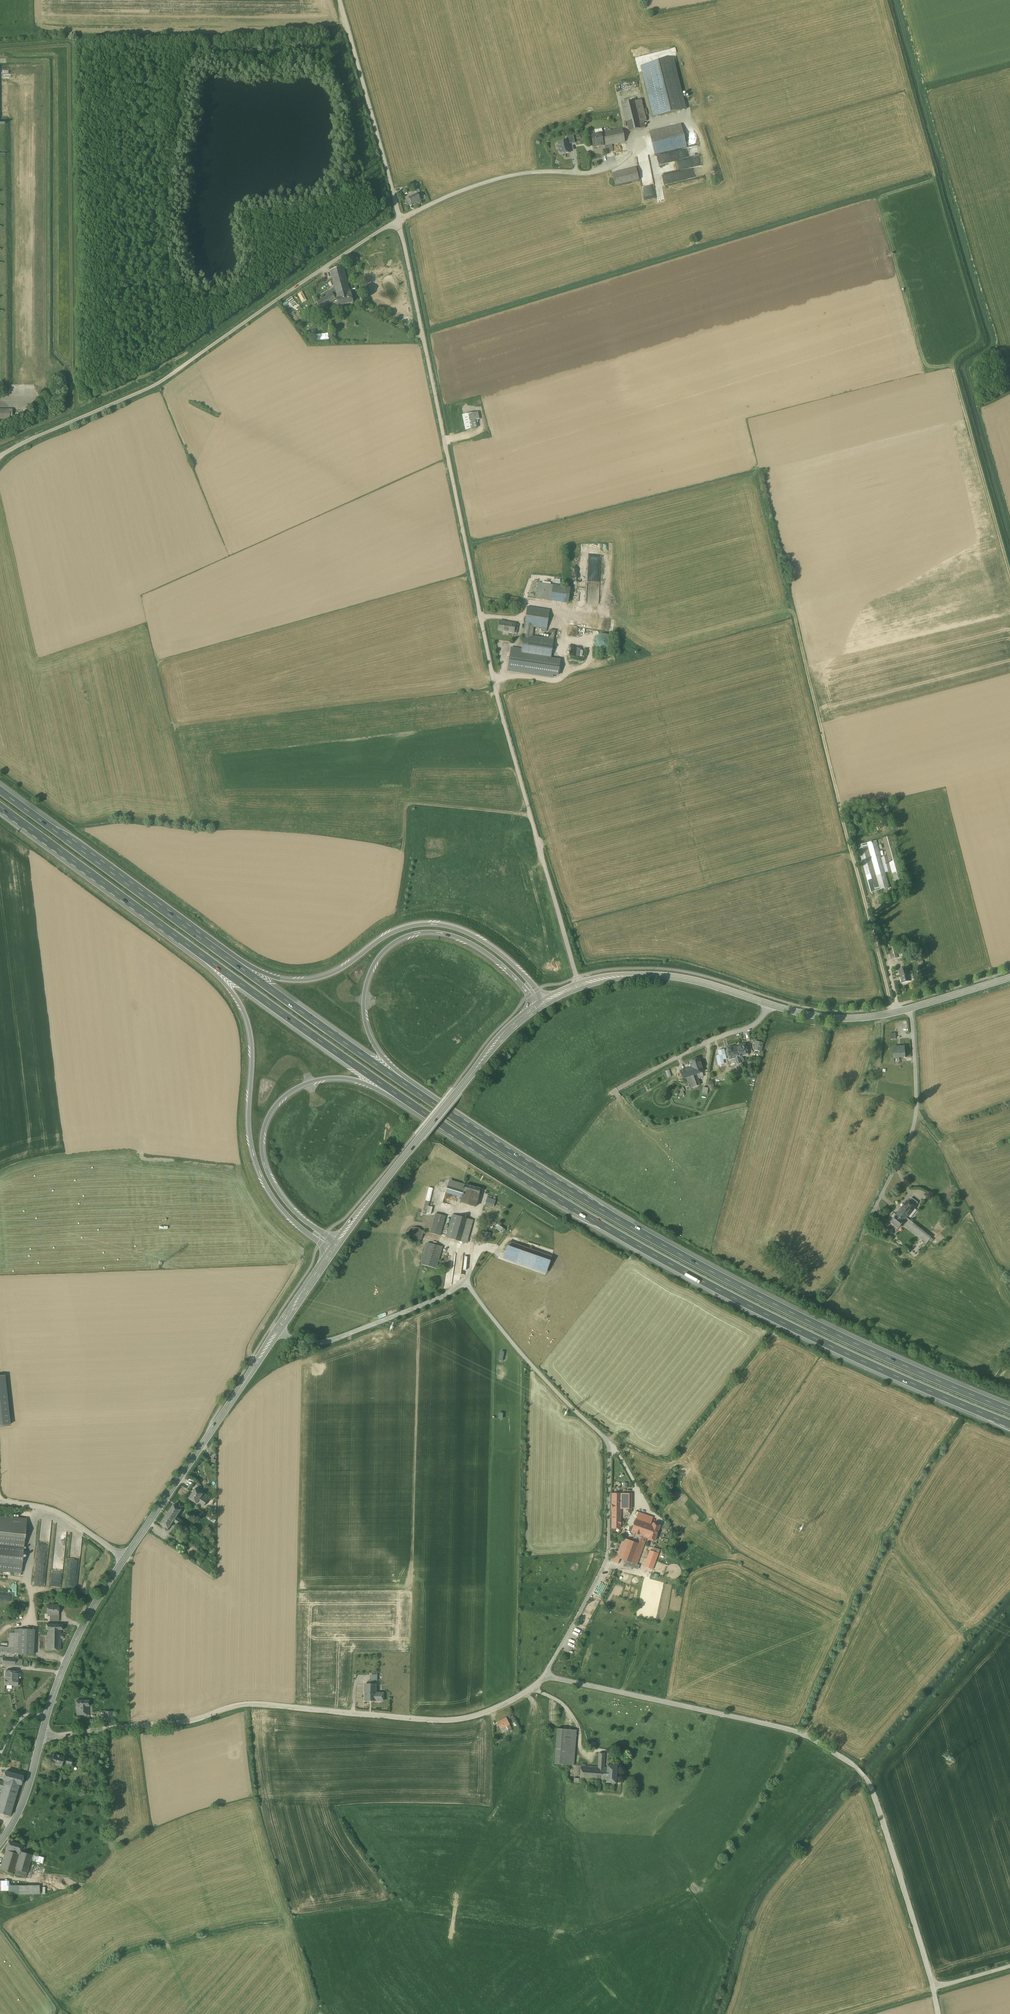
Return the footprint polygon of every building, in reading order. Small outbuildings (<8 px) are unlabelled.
[(673,59),(641,67),(654,118),(685,110),(673,59)] [(641,100),(622,104),(629,132),(648,128),(641,100)] [(650,131),(654,154),(687,147),(682,124),(650,131)] [(605,146),(612,145),(625,143),(622,130),(602,133),(605,146)] [(591,136),(593,149),(605,146),(602,133),(595,135),(591,136)] [(573,136),(566,138),(567,142),(568,145),(575,143),(573,136)] [(567,142),(559,143),(560,149),(559,150),(560,152),(561,153),(561,154),(564,153),(564,154),(570,153),(568,145),(567,142)] [(605,146),(606,153),(613,152),(612,145),(605,146)] [(660,164),(662,174),(690,168),(691,173),(694,172),(695,177),(704,175),(699,154),(694,155),(692,146),(661,153),(664,164),(660,164)] [(639,180),(636,168),(612,174),(615,186),(639,180)] [(417,193),(408,198),(412,204),(420,200),(417,193)] [(343,268),(330,272),(332,279),(336,295),(349,292),(343,268)] [(336,295),(332,279),(327,283),(332,293),(334,296),(337,299),(336,295)] [(336,295),(337,299),(338,307),(354,303),(351,291),(349,292),(336,295)] [(332,293),(318,302),(318,303),(320,311),(337,299),(334,296),(332,293)] [(0,410),(0,419),(9,419),(9,416),(12,416),(12,410),(2,410),(2,413),(0,413),(0,410)] [(478,412),(463,415),(466,430),(477,428),(475,420),(479,420),(478,412)] [(568,603),(570,588),(554,586),(538,583),(536,599),(551,601),(568,603)] [(549,610),(528,607),(525,625),(534,627),(542,628),(547,629),(549,610)] [(515,624),(500,622),(500,621),(498,630),(514,633),(515,628),(515,624)] [(534,627),(525,625),(524,635),(532,636),(534,627)] [(596,640),(595,643),(595,645),(596,647),(597,649),(599,651),(601,652),(604,652),(606,652),(608,651),(610,650),(612,648),(613,646),(613,643),(613,641),(612,639),(611,637),(609,635),(607,634),(605,634),(602,634),(600,635),(598,636),(597,638),(596,640)] [(532,636),(524,635),(522,649),(521,655),(551,659),(554,639),(548,638),(532,636)] [(570,645),(569,655),(576,656),(577,646),(570,645)] [(521,655),(522,649),(511,648),(508,671),(552,678),(552,676),(557,677),(560,661),(551,659),(521,655)] [(887,856),(882,858),(886,872),(892,870),(896,885),(904,883),(891,837),(882,839),(887,856)] [(889,887),(876,840),(858,845),(871,892),(889,887)] [(895,946),(889,948),(893,959),(899,957),(895,946)] [(912,981),(909,968),(900,970),(903,984),(912,981)] [(761,1052),(763,1043),(756,1041),(755,1045),(755,1046),(754,1050),(761,1052)] [(741,1046),(736,1047),(739,1057),(742,1056),(748,1054),(748,1051),(749,1051),(748,1047),(747,1048),(746,1044),(740,1045),(741,1046)] [(736,1047),(733,1048),(733,1047),(727,1048),(728,1052),(727,1053),(728,1056),(729,1056),(730,1059),(737,1057),(739,1057),(736,1047)] [(905,1047),(899,1047),(893,1047),(894,1058),(905,1057),(906,1057),(905,1047)] [(722,1055),(717,1056),(719,1065),(725,1063),(724,1059),(725,1059),(724,1053),(721,1054),(722,1055)] [(694,1075),(696,1074),(702,1072),(703,1072),(699,1058),(689,1061),(692,1067),(694,1075)] [(692,1067),(680,1071),(683,1079),(686,1077),(694,1075),(692,1067)] [(696,1074),(694,1075),(686,1077),(690,1089),(699,1085),(697,1079),(697,1078),(696,1074)] [(449,1181),(445,1193),(462,1198),(464,1192),(466,1185),(456,1183),(449,1181)] [(480,1189),(466,1185),(464,1192),(478,1196),(480,1189)] [(429,1187),(423,1214),(427,1214),(431,1214),(433,1207),(429,1206),(433,1189),(433,1188),(429,1187)] [(478,1196),(464,1192),(462,1198),(461,1203),(475,1207),(478,1196)] [(928,1241),(932,1235),(908,1216),(909,1214),(911,1216),(918,1207),(916,1206),(920,1201),(912,1195),(909,1200),(906,1198),(890,1219),(901,1227),(904,1223),(928,1241)] [(445,1217),(435,1214),(434,1218),(430,1233),(434,1234),(433,1234),(440,1235),(445,1217)] [(474,1220),(452,1214),(446,1237),(467,1243),(474,1220)] [(443,1247),(427,1243),(425,1252),(421,1264),(436,1269),(443,1247)] [(549,1255),(512,1243),(507,1257),(544,1269),(549,1255)] [(10,1425),(5,1375),(0,1376),(0,1426),(10,1425)] [(203,1494),(195,1489),(192,1494),(200,1499),(202,1496),(203,1494)] [(200,1499),(192,1494),(189,1498),(196,1504),(198,1502),(200,1499)] [(621,1494),(612,1494),(612,1508),(621,1508),(621,1494)] [(631,1494),(622,1494),(621,1494),(621,1508),(621,1509),(631,1509),(631,1494)] [(178,1507),(174,1505),(170,1509),(178,1515),(181,1510),(178,1507)] [(621,1508),(612,1508),(612,1528),(620,1528),(621,1509),(621,1508)] [(178,1515),(170,1509),(167,1514),(175,1519),(176,1517),(178,1515)] [(653,1517),(639,1512),(636,1519),(647,1523),(651,1524),(653,1517)] [(175,1519),(167,1514),(164,1519),(172,1524),(173,1521),(175,1519)] [(0,1516),(0,1571),(21,1573),(27,1518),(0,1516)] [(172,1524),(164,1519),(161,1523),(168,1528),(168,1529),(172,1524)] [(647,1523),(636,1519),(633,1528),(632,1532),(642,1536),(647,1523)] [(651,1524),(647,1523),(642,1536),(644,1536),(646,1537),(648,1538),(648,1539),(655,1541),(660,1525),(653,1523),(653,1525),(651,1524)] [(666,1523),(662,1527),(666,1531),(670,1526),(666,1523)] [(639,1544),(632,1563),(636,1565),(646,1537),(644,1536),(642,1536),(639,1544)] [(619,1552),(617,1558),(620,1559),(621,1559),(628,1540),(624,1538),(619,1552)] [(639,1544),(628,1540),(621,1559),(632,1563),(639,1544)] [(195,1557),(187,1551),(185,1555),(189,1558),(192,1560),(195,1557)] [(615,1551),(611,1562),(618,1564),(620,1559),(617,1558),(619,1552),(615,1551)] [(650,1551),(644,1566),(652,1569),(653,1568),(655,1562),(658,1554),(652,1551),(650,1551)] [(663,1564),(655,1562),(653,1568),(660,1571),(663,1564)] [(58,1605),(47,1605),(46,1614),(50,1614),(58,1615),(58,1614),(58,1605)] [(34,1630),(19,1629),(19,1633),(18,1654),(33,1655),(34,1630)] [(61,1631),(47,1630),(46,1647),(60,1647),(61,1639),(68,1640),(69,1635),(60,1634),(61,1631)] [(0,1646),(0,1656),(18,1658),(18,1654),(19,1633),(9,1633),(9,1647),(0,1646)] [(18,1673),(6,1672),(6,1678),(17,1681),(18,1673)] [(370,1684),(365,1684),(365,1701),(376,1701),(376,1699),(376,1693),(376,1684),(375,1684),(370,1684)] [(88,1706),(77,1706),(77,1715),(88,1715),(88,1706)] [(506,1718),(497,1722),(500,1729),(506,1726),(509,1724),(510,1724),(506,1718)] [(577,1730),(571,1730),(557,1728),(554,1764),(565,1765),(574,1765),(577,1730)] [(598,1766),(581,1766),(580,1778),(606,1780),(607,1767),(604,1767),(605,1753),(599,1752),(598,1766)] [(64,1757),(53,1754),(53,1755),(53,1756),(52,1757),(51,1758),(52,1760),(51,1763),(61,1766),(62,1763),(64,1757)] [(72,1759),(64,1757),(62,1763),(64,1763),(71,1765),(72,1759)] [(607,1765),(607,1767),(606,1780),(606,1782),(616,1783),(617,1766),(607,1765)] [(4,1771),(2,1780),(4,1780),(18,1784),(20,1784),(22,1776),(4,1771)] [(1,1788),(0,1794),(0,1813),(10,1816),(18,1784),(4,1780),(3,1782),(0,1782),(0,1788),(1,1788)] [(22,1845),(8,1841),(6,1848),(7,1848),(21,1852),(22,1845)] [(21,1852),(7,1848),(1,1864),(1,1865),(27,1872),(31,1860),(32,1855),(21,1852)] [(44,1858),(32,1855),(31,1860),(42,1863),(44,1858)] [(1,1865),(0,1869),(13,1874),(26,1877),(27,1872),(1,1865)]
